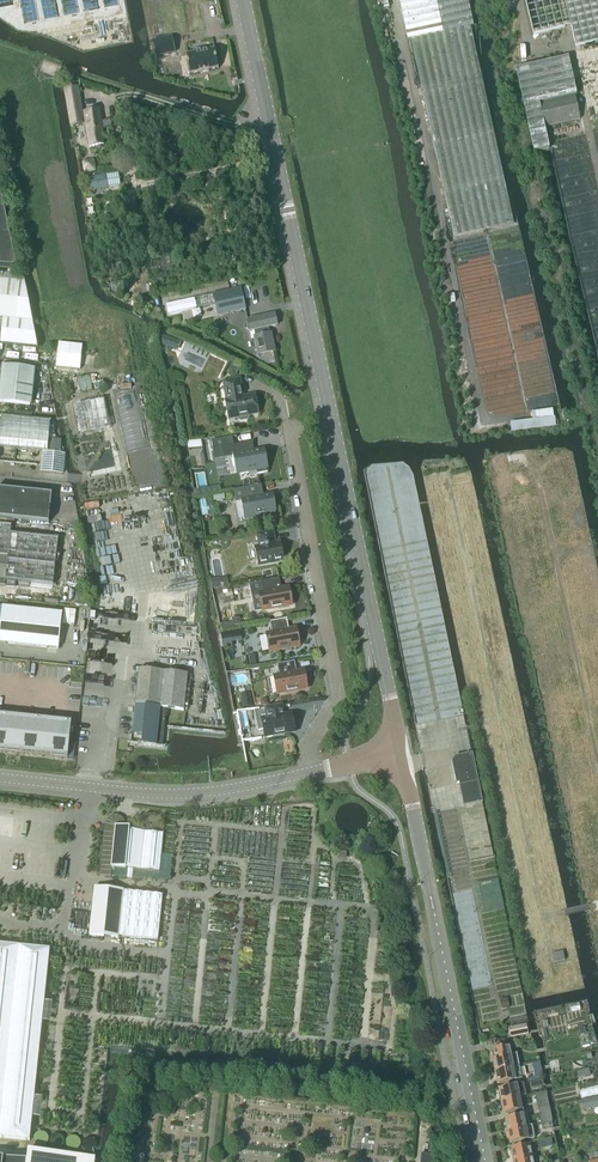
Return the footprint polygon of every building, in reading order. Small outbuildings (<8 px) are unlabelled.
[(473,26),(468,0),(399,0),(407,40),(410,39),(453,236),(514,223),(471,26),(473,26)] [(572,25),(573,32),(577,47),(597,42),(597,7),(596,0),(525,0),(533,35),(572,25)] [(153,42),(156,56),(175,52),(172,38),(153,42)] [(194,53),(186,55),(190,75),(218,69),(214,49),(203,51),(202,49),(193,51),(194,53)] [(576,96),(568,57),(515,69),(533,152),(549,149),(544,128),(580,120),(575,96),(576,96)] [(65,89),(71,127),(85,124),(89,147),(103,145),(100,128),(111,126),(110,121),(102,122),(99,109),(94,110),(82,112),(77,87),(65,89)] [(82,162),(85,174),(98,172),(95,159),(82,162)] [(93,193),(93,191),(105,188),(103,176),(88,179),(91,194),(93,193)] [(16,268),(0,190),(0,266),(16,268)] [(3,319),(0,344),(38,348),(24,277),(0,274),(0,319),(3,319)] [(212,294),(214,304),(217,315),(245,309),(240,288),(212,294)] [(209,295),(166,305),(168,315),(214,304),(212,294),(209,295)] [(269,334),(267,327),(277,325),(274,313),(247,319),(250,331),(254,330),(255,337),(254,337),(258,355),(275,351),(271,334),(269,334)] [(170,319),(172,327),(180,325),(179,317),(170,319)] [(161,335),(158,345),(169,348),(172,339),(161,335)] [(229,364),(225,373),(231,376),(232,374),(235,376),(239,369),(229,364)] [(30,405),(33,370),(3,367),(0,398),(0,402),(30,405)] [(240,379),(223,382),(226,400),(225,401),(228,416),(238,415),(239,418),(239,420),(241,421),(248,420),(249,418),(249,416),(259,414),(255,395),(243,397),(240,379)] [(104,400),(75,406),(81,435),(110,429),(104,400)] [(533,421),(510,423),(511,433),(556,427),(555,418),(554,418),(553,410),(532,412),(533,421)] [(0,430),(0,448),(47,453),(47,456),(43,456),(42,472),(62,474),(64,458),(64,456),(60,456),(61,443),(61,441),(56,440),(54,435),(55,428),(54,428),(54,422),(50,422),(50,421),(2,417),(2,416),(1,416),(0,430)] [(237,436),(212,441),(215,460),(233,457),(236,474),(242,472),(256,470),(257,475),(267,473),(267,470),(268,470),(265,450),(263,451),(254,452),(254,450),(252,443),(253,443),(253,442),(251,442),(234,446),(232,438),(236,437),(236,438),(237,438),(237,436)] [(222,492),(221,485),(214,487),(216,493),(222,492)] [(233,491),(235,504),(242,502),(245,519),(264,516),(265,520),(276,518),(271,496),(263,498),(261,486),(233,491)] [(49,523),(52,494),(0,489),(0,518),(49,523)] [(53,586),(58,540),(10,535),(11,528),(0,526),(0,580),(53,586)] [(260,548),(256,549),(259,565),(283,561),(280,545),(275,545),(273,533),(257,535),(260,548)] [(226,578),(211,580),(212,588),(227,586),(226,578)] [(262,582),(249,584),(252,595),(260,594),(263,611),(292,606),(289,589),(281,590),(279,579),(262,582)] [(58,650),(62,613),(0,607),(0,644),(58,650)] [(220,625),(221,631),(234,629),(234,627),(242,626),(240,617),(232,619),(233,623),(220,625)] [(272,634),(267,635),(270,653),(299,647),(296,630),(289,631),(287,620),(270,623),(272,634)] [(218,633),(220,644),(230,642),(228,631),(218,633)] [(280,677),(274,679),(278,695),(307,689),(304,673),(297,674),(295,663),(278,666),(280,677)] [(128,745),(162,748),(166,710),(184,712),(187,676),(140,671),(139,671),(132,735),(129,735),(128,745)] [(236,674),(227,676),(230,690),(239,688),(236,674)] [(283,706),(237,713),(242,742),(267,738),(268,738),(269,738),(270,738),(271,738),(272,737),(273,737),(295,733),(292,716),(285,717),(283,706)] [(6,752),(10,716),(0,715),(0,751),(6,752)] [(10,716),(6,752),(22,754),(25,718),(10,716)] [(25,718),(22,754),(37,755),(41,719),(25,718)] [(41,719),(37,755),(52,757),(56,721),(41,719)] [(56,721),(52,757),(68,758),(71,723),(56,721)] [(456,768),(454,769),(457,785),(459,785),(464,808),(483,803),(473,754),(461,757),(462,760),(459,760),(457,761),(456,763),(455,764),(456,768)] [(106,825),(100,877),(111,878),(112,868),(124,869),(126,870),(126,869),(159,873),(163,834),(145,832),(129,831),(130,829),(130,828),(125,828),(124,827),(123,823),(123,822),(121,819),(120,819),(116,817),(111,818),(108,821),(107,821),(106,825)] [(118,936),(123,896),(123,890),(94,887),(89,936),(118,938),(118,936)] [(162,900),(123,896),(118,936),(158,940),(162,900)] [(30,1141),(31,1130),(32,1117),(40,1118),(42,1099),(34,1098),(42,1022),(50,1023),(52,1003),(44,1002),(49,956),(50,950),(0,944),(0,1138),(30,1141)] [(563,952),(553,954),(554,963),(565,961),(563,952)] [(509,1007),(507,999),(500,1000),(502,1008),(509,1007)] [(526,1025),(508,1028),(510,1039),(528,1035),(526,1025)] [(494,1059),(497,1071),(519,1067),(517,1054),(511,1055),(509,1046),(495,1049),(497,1058),(494,1059)] [(532,1064),(535,1079),(543,1077),(540,1062),(532,1064)] [(499,1084),(516,1081),(522,1079),(519,1067),(497,1071),(499,1084)] [(530,1082),(532,1089),(543,1087),(542,1079),(530,1082)] [(524,1084),(500,1089),(502,1102),(520,1098),(520,1097),(526,1096),(524,1084)] [(546,1092),(535,1095),(538,1109),(550,1107),(546,1092)] [(520,1098),(503,1102),(505,1114),(522,1110),(520,1098)] [(550,1107),(538,1109),(541,1124),(553,1122),(550,1107)] [(506,1119),(509,1131),(532,1126),(526,1127),(523,1115),(506,1119)] [(512,1143),(529,1140),(535,1138),(532,1126),(509,1131),(512,1143)] [(542,1141),(537,1142),(538,1150),(543,1149),(553,1147),(551,1139),(542,1141)] [(530,1145),(512,1149),(515,1161),(532,1157),(530,1145)] [(421,1154),(421,1161),(433,1161),(434,1155),(421,1154)]
